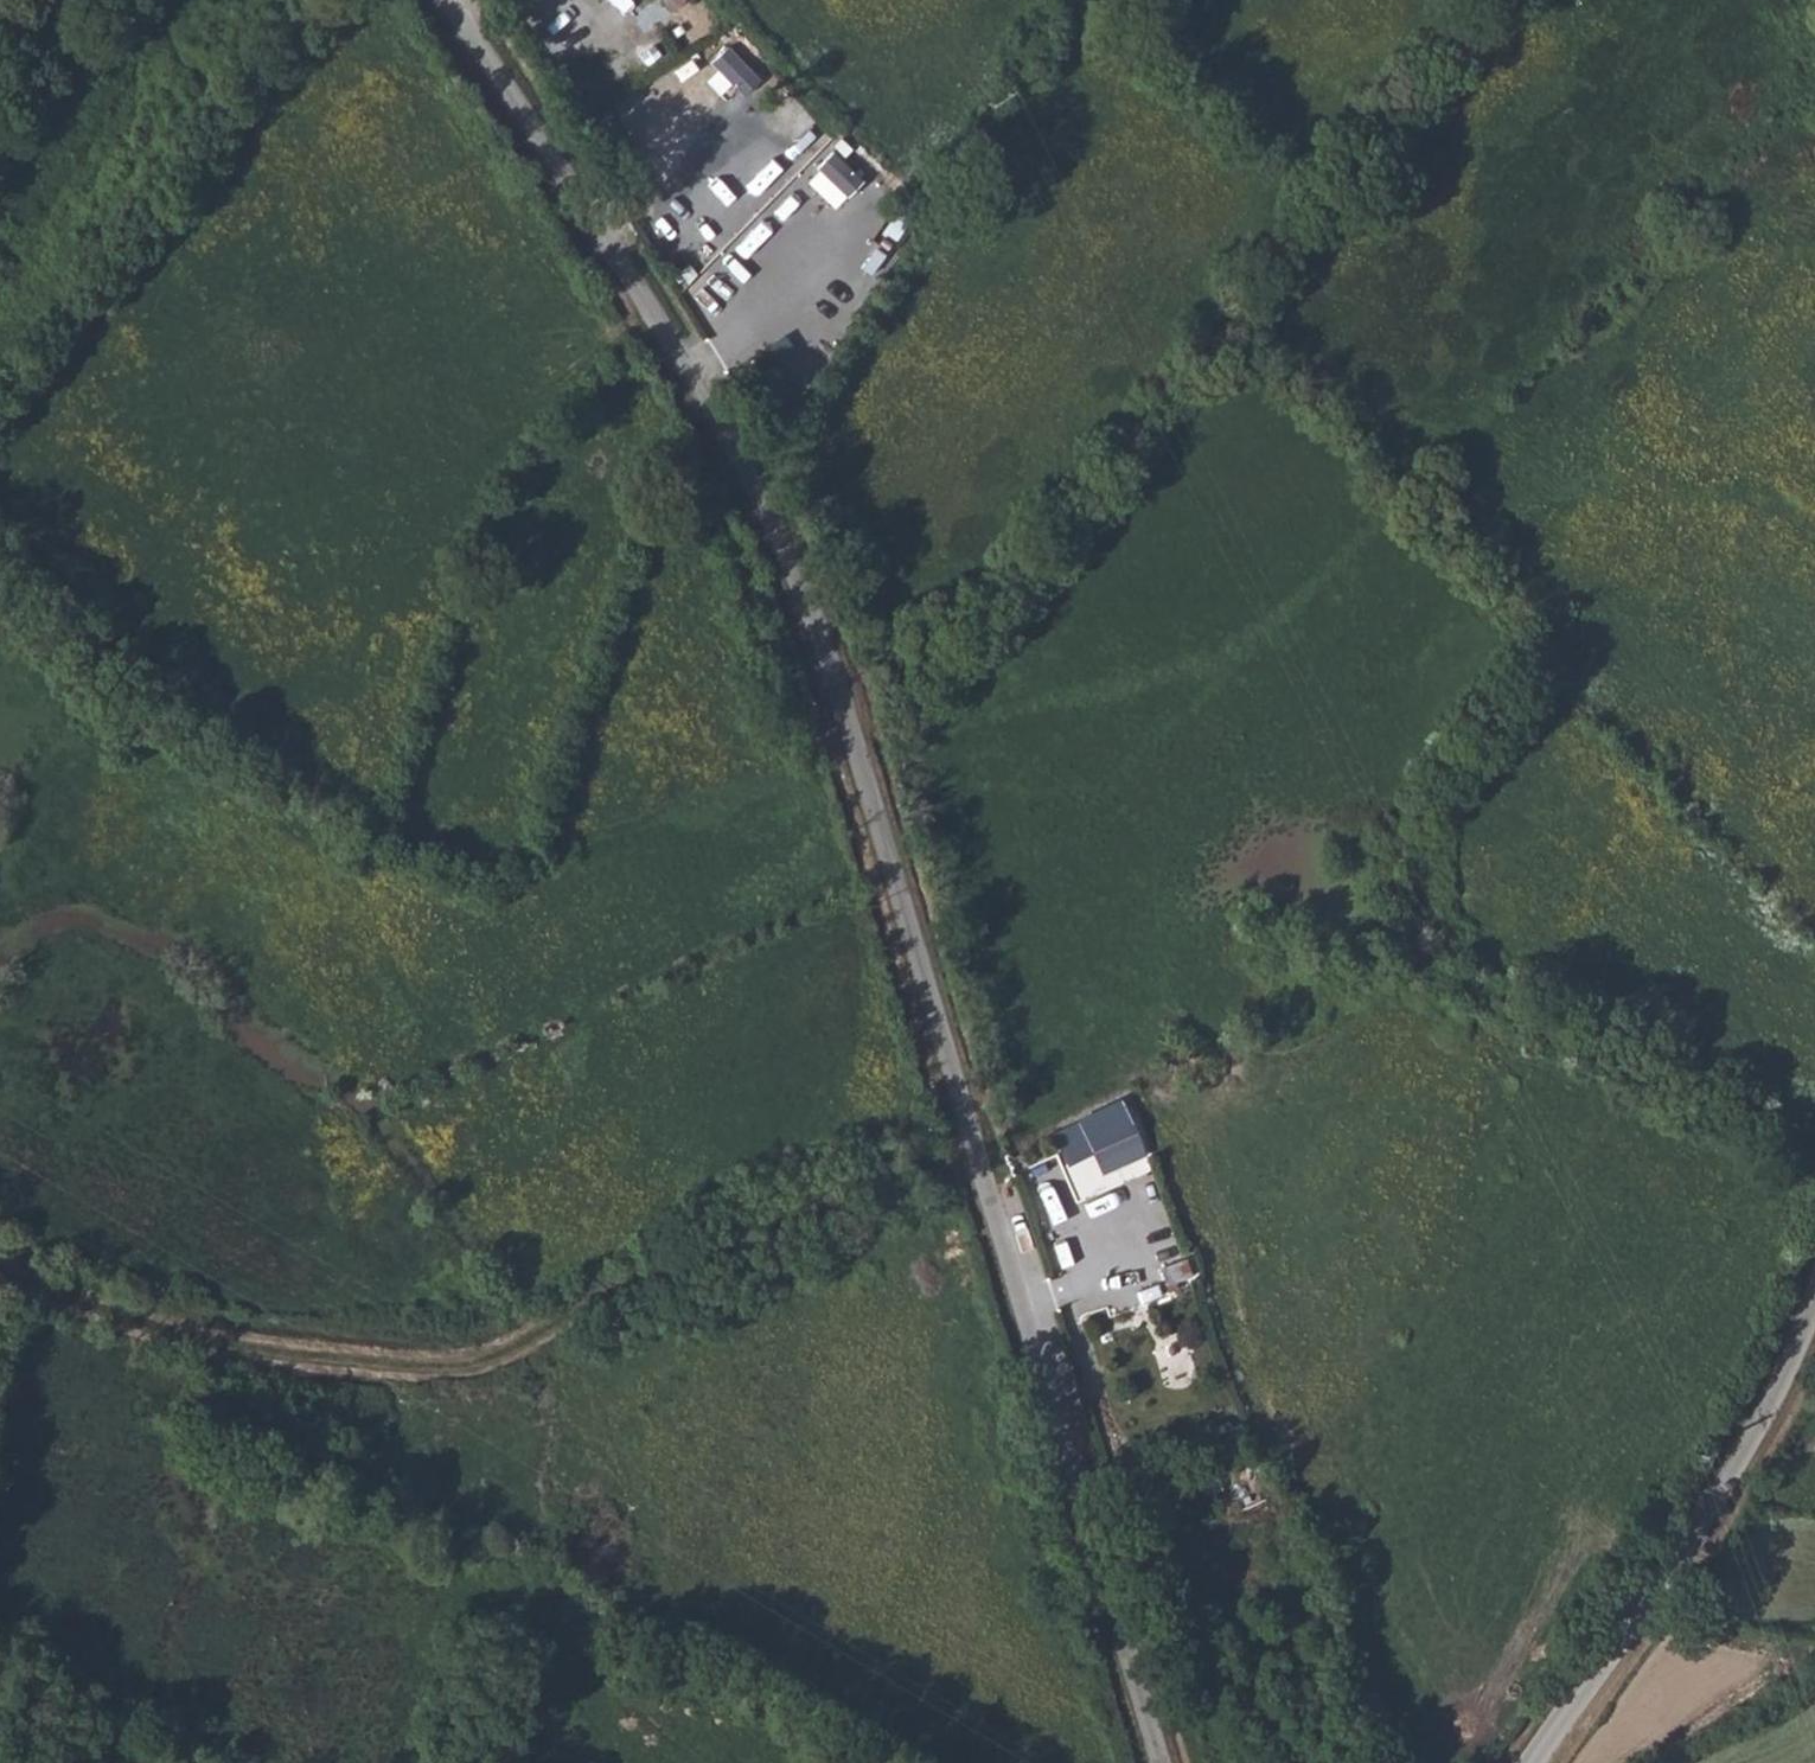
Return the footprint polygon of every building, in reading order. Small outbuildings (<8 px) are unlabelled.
[(1127,1100),(1052,1126),(1064,1160),(1094,1150),(1099,1163),(1144,1148),(1127,1100)]
